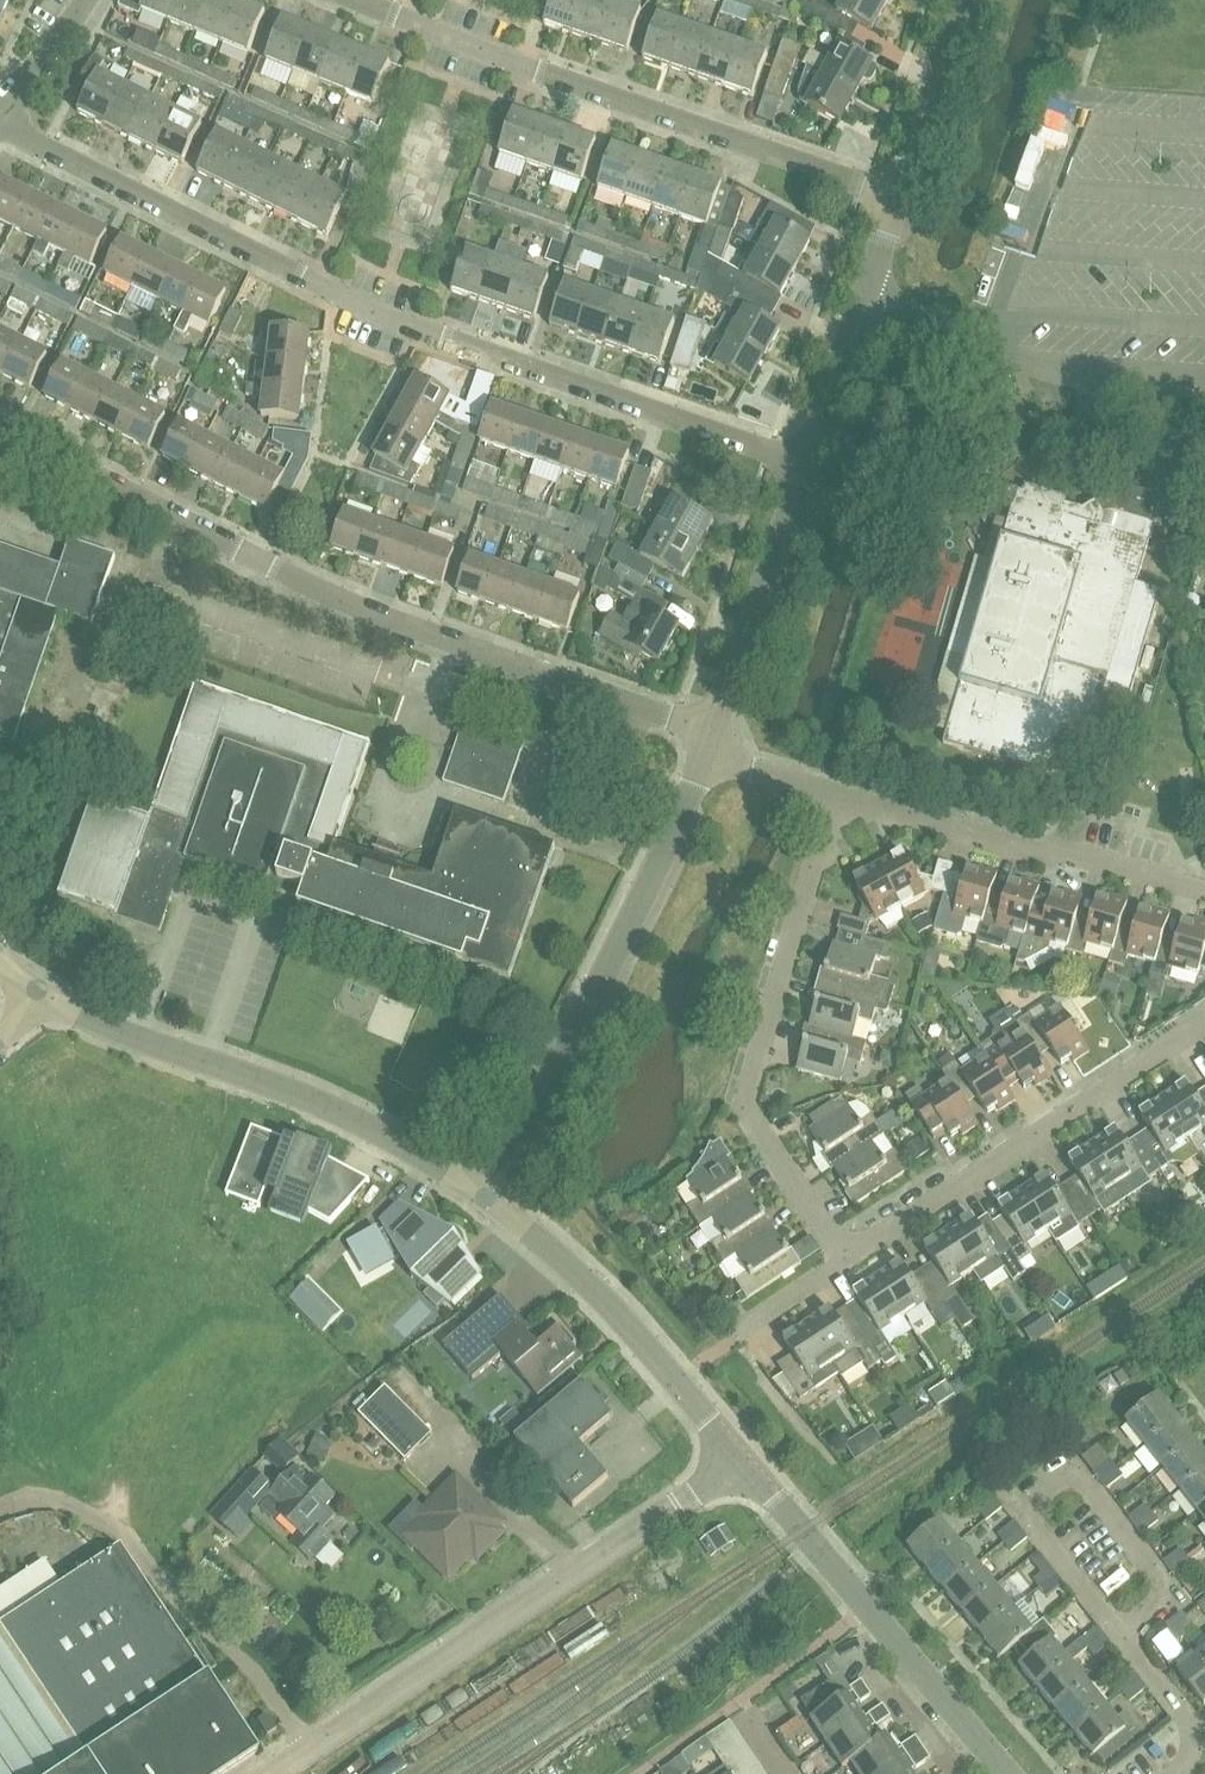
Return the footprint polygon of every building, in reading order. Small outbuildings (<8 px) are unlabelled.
[(177,0),(124,0),(121,7),(140,15),(142,10),(169,21),(177,0)] [(169,21),(195,32),(208,0),(177,0),(169,21)] [(195,32),(222,43),(239,1),(235,0),(208,0),(195,32)] [(584,0),(553,0),(545,22),(545,23),(544,22),(544,24),(572,34),(584,0)] [(572,34),(599,43),(614,1),(610,0),(584,0),(572,34)] [(725,0),(727,1),(724,9),(750,18),(753,10),(752,10),(756,0),(725,0)] [(757,0),(756,0),(752,10),(753,10),(780,19),(783,9),(757,0)] [(796,4),(797,5),(827,22),(835,8),(821,0),(798,0),(796,4)] [(883,0),(846,0),(839,12),(873,31),(889,3),(883,0)] [(239,1),(222,43),(249,53),(265,14),(266,13),(239,1)] [(642,11),(614,1),(599,43),(627,53),(628,52),(642,11)] [(671,67),(686,25),(658,16),(644,56),(643,56),(643,58),(671,67)] [(294,72),(310,30),(282,19),(281,20),(282,20),(266,61),(294,72)] [(686,25),(671,67),(698,77),(713,35),(686,25)] [(337,41),(310,30),(294,72),(320,82),(337,41)] [(155,54),(159,45),(133,33),(129,43),(155,54)] [(713,35),(698,77),(726,86),(740,44),(713,35)] [(777,57),(795,63),(801,45),(784,39),(777,57)] [(363,52),(337,41),(320,82),(346,93),(363,52)] [(768,54),(740,44),(726,86),(754,96),(754,94),(768,54)] [(185,56),(159,45),(155,54),(181,66),(185,56)] [(811,68),(856,93),(864,79),(869,82),(872,80),(877,72),(876,67),(872,65),(873,64),(839,45),(830,62),(810,50),(802,63),(811,68)] [(136,64),(141,54),(130,49),(125,59),(136,64)] [(391,63),(363,52),(346,93),(373,104),(390,64),(391,63)] [(141,54),(136,64),(162,75),(167,66),(141,54)] [(185,56),(181,66),(207,78),(211,68),(185,56)] [(105,126),(125,86),(100,73),(105,62),(94,57),(74,97),(84,102),(79,111),(78,112),(105,126)] [(795,63),(777,57),(765,93),(782,99),(795,63)] [(167,66),(162,75),(188,87),(194,78),(167,66)] [(238,80),(211,68),(207,78),(238,92),(244,79),(239,77),(238,80)] [(811,68),(804,81),(814,87),(805,103),(840,123),(856,93),(811,68)] [(225,92),(194,78),(188,87),(221,102),(225,92)] [(278,110),(282,100),(256,89),(257,87),(250,84),(245,95),(278,110)] [(125,86),(105,126),(130,138),(150,98),(125,86)] [(257,118),(262,108),(230,94),(225,104),(257,118)] [(1179,94),(1179,118),(1204,118),(1204,94),(1179,94)] [(176,111),(150,98),(130,138),(156,151),(176,111)] [(308,112),(282,100),(278,110),(304,122),(308,112)] [(262,108),(257,118),(249,135),(256,138),(264,122),(283,130),(288,120),(262,108)] [(202,124),(176,111),(156,151),(182,164),(183,163),(202,124)] [(527,163),(541,121),(513,111),(513,113),(499,153),(527,163)] [(334,123),(308,112),(304,122),(330,133),(334,123)] [(315,132),(288,120),(283,130),(310,142),(315,132)] [(568,131),(541,121),(527,163),(554,172),(568,131)] [(361,135),(334,123),(330,133),(372,152),(381,129),(366,123),(361,135)] [(597,140),(568,131),(554,172),(582,182),(596,142),(597,140)] [(224,185),(244,145),(218,132),(198,171),(197,172),(224,185)] [(315,132),(310,142),(336,154),(341,144),(315,132)] [(366,155),(341,144),(336,154),(354,162),(347,192),(360,198),(367,167),(362,164),(366,155)] [(244,145),(224,185),(249,198),(270,158),(244,145)] [(626,198),(640,156),(612,146),(611,147),(613,148),(599,188),(626,198)] [(667,165),(640,156),(626,198),(653,207),(667,165)] [(270,158),(249,198),(275,211),(295,171),(270,158)] [(694,174),(667,165),(653,207),(680,216),(694,174)] [(511,209),(514,199),(488,190),(494,171),(479,166),(470,194),(511,209)] [(321,184),(295,171),(275,211),(301,224),(321,184)] [(722,184),(694,174),(680,216),(708,226),(721,185),(722,186),(722,184)] [(30,193),(3,180),(0,186),(0,220),(13,226),(30,193)] [(321,184),(301,224),(327,237),(328,236),(327,235),(347,196),(321,184)] [(55,205),(30,193),(13,226),(39,239),(55,205)] [(727,197),(717,225),(734,231),(745,199),(729,194),(727,197)] [(514,199),(511,209),(538,218),(541,209),(514,199)] [(505,224),(509,214),(470,200),(461,224),(475,229),(480,216),(505,224)] [(55,205),(39,239),(33,250),(44,256),(50,245),(65,252),(81,218),(55,205)] [(568,218),(541,209),(538,218),(565,228),(568,218)] [(536,223),(509,214),(505,224),(532,234),(536,223)] [(81,218),(65,252),(58,266),(69,271),(75,258),(90,265),(107,231),(81,218)] [(761,250),(797,269),(812,241),(776,221),(761,250)] [(536,223),(532,234),(554,241),(547,261),(559,266),(570,235),(536,223)] [(611,244),(615,234),(586,224),(583,234),(611,244)] [(641,243),(638,253),(664,262),(670,246),(653,240),(651,233),(645,231),(641,243)] [(615,234),(611,244),(638,253),(641,243),(615,234)] [(602,269),(609,249),(576,237),(565,268),(578,273),(582,262),(602,269)] [(131,286),(148,252),(122,239),(106,273),(131,286)] [(688,270),(700,274),(702,275),(703,270),(708,256),(710,251),(699,247),(695,250),(688,270)] [(479,301),(494,259),(466,249),(452,290),(451,290),(451,291),(479,301)] [(636,258),(609,249),(602,269),(629,278),(632,269),(636,258)] [(797,269),(761,250),(746,277),(782,296),(797,269)] [(174,265),(148,252),(131,286),(157,299),(174,265)] [(742,275),(708,256),(703,270),(735,287),(742,275)] [(18,281),(24,269),(0,257),(0,272),(18,281)] [(636,258),(632,269),(659,278),(663,268),(636,258)] [(494,259),(479,301),(506,310),(521,268),(494,259)] [(174,265),(157,299),(183,311),(199,277),(174,265)] [(521,268),(506,310),(534,320),(535,319),(534,318),(535,318),(549,278),(521,268)] [(700,280),(663,268),(659,278),(670,282),(666,291),(693,300),(698,284),(700,280)] [(49,282),(24,269),(18,281),(43,294),(49,282)] [(703,270),(702,275),(700,280),(698,284),(728,301),(724,305),(743,316),(731,338),(765,357),(781,329),(750,312),(757,299),(735,287),(703,270)] [(199,277),(183,311),(174,328),(184,333),(190,322),(189,322),(192,316),(209,324),(226,291),(199,277)] [(0,278),(0,293),(11,299),(17,286),(0,278)] [(49,282),(43,294),(76,310),(81,298),(49,282)] [(579,335),(594,293),(566,284),(552,324),(551,324),(551,326),(579,335)] [(17,286),(11,299),(6,308),(22,317),(27,307),(38,312),(38,311),(44,300),(17,286)] [(594,293),(579,335),(606,345),(621,303),(594,293)] [(74,315),(44,300),(38,311),(68,326),(74,315)] [(111,327),(116,316),(86,301),(81,312),(111,327)] [(648,312),(621,303),(606,345),(633,354),(648,312)] [(243,316),(233,311),(231,310),(220,332),(221,332),(232,338),(234,334),(243,316)] [(674,321),(648,312),(633,354),(660,364),(661,362),(660,362),(674,321)] [(116,316),(111,327),(139,341),(144,329),(116,316)] [(105,345),(111,334),(79,318),(73,329),(105,345)] [(672,357),(687,363),(699,330),(683,324),(672,357)] [(5,376),(22,342),(0,330),(0,373),(5,376)] [(272,330),(268,359),(306,363),(309,334),(272,330)] [(162,353),(168,342),(148,331),(143,344),(162,353)] [(111,334),(105,345),(130,358),(136,347),(111,334)] [(765,357),(731,338),(715,365),(750,385),(765,357)] [(205,362),(226,372),(233,359),(223,355),(227,347),(215,341),(205,362)] [(22,342),(5,376),(31,389),(48,355),(22,342)] [(168,342),(162,353),(189,367),(195,355),(168,342)] [(136,347),(130,358),(156,371),(162,360),(136,347)] [(268,359),(265,387),(303,391),(306,363),(268,359)] [(162,360),(156,371),(187,387),(192,375),(162,360)] [(72,409),(89,376),(64,362),(47,396),(72,409)] [(89,376),(72,409),(98,422),(115,389),(89,376)] [(459,447),(470,451),(487,405),(475,401),(467,425),(456,422),(441,413),(450,397),(416,379),(402,404),(436,422),(435,423),(451,432),(463,438),(459,447)] [(303,391),(265,387),(247,385),(246,396),(264,398),(262,417),(299,421),(303,391)] [(140,402),(115,389),(98,422),(123,435),(140,402)] [(213,414),(219,402),(198,391),(191,403),(213,414)] [(140,402),(123,435),(149,448),(166,415),(140,402)] [(402,404),(388,429),(422,447),(435,423),(436,422),(402,404)] [(508,450),(520,413),(493,404),(480,441),(508,450)] [(250,418),(249,417),(229,407),(223,419),(242,429),(244,430),(250,418)] [(520,413),(508,450),(535,459),(548,423),(520,413)] [(244,430),(242,429),(241,433),(257,441),(259,437),(264,440),(269,428),(270,421),(262,420),(250,415),(249,417),(250,418),(244,430)] [(190,470),(208,437),(182,423),(165,457),(190,470)] [(548,423),(535,459),(563,469),(575,432),(548,423)] [(422,447),(388,429),(374,455),(377,456),(371,471),(413,487),(416,478),(422,467),(413,463),(422,447)] [(309,463),(312,434),(275,430),(273,442),(285,447),(283,451),(309,463)] [(575,432),(563,469),(590,478),(602,442),(575,432)] [(233,450),(208,437),(190,470),(216,483),(233,450)] [(602,442),(590,478),(617,487),(630,451),(602,442)] [(459,447),(454,463),(450,474),(461,478),(470,451),(459,447)] [(259,463),(233,450),(216,483),(242,496),(259,463)] [(414,492),(414,493),(435,501),(441,502),(443,496),(454,499),(461,478),(450,474),(454,463),(446,461),(434,493),(416,487),(414,492)] [(285,476),(259,463),(242,496),(268,510),(285,476)] [(652,471),(636,466),(623,505),(639,510),(652,471)] [(377,494),(381,481),(359,473),(355,486),(377,494)] [(490,500),(495,488),(467,478),(463,491),(490,500)] [(408,506),(413,492),(386,482),(381,496),(408,506)] [(1025,492),(1023,491),(1017,490),(1010,513),(1010,514),(995,564),(971,647),(944,743),(1022,766),(1080,782),(1089,749),(1101,753),(1114,708),(1116,704),(1127,707),(1152,621),(1142,618),(1128,613),(1149,540),(1154,525),(1162,497),(1120,485),(1116,499),(1108,496),(1097,502),(1097,501),(1085,508),(1083,508),(1067,504),(1065,504),(1067,498),(1026,486),(1025,492)] [(522,498),(495,488),(490,500),(518,510),(522,498)] [(413,492),(408,506),(407,510),(435,520),(437,514),(441,503),(441,502),(435,501),(414,493),(414,492),(413,492)] [(441,502),(441,503),(451,507),(454,499),(443,496),(441,502)] [(522,498),(518,510),(545,520),(549,507),(522,498)] [(672,500),(656,528),(699,552),(715,523),(672,500)] [(458,522),(462,511),(451,507),(441,503),(437,514),(458,522)] [(511,528),(515,516),(488,506),(484,519),(511,528)] [(572,529),(576,517),(554,509),(550,521),(572,529)] [(360,558),(372,522),(344,513),(332,549),(360,558)] [(542,525),(515,516),(511,528),(527,534),(524,543),(536,547),(539,538),(538,538),(542,525)] [(594,537),(599,539),(603,527),(580,520),(575,537),(592,543),(594,537)] [(399,532),(372,522),(360,558),(387,568),(399,532)] [(570,535),(542,525),(538,538),(539,538),(555,544),(552,554),(562,557),(566,547),(570,535)] [(699,552),(656,528),(641,555),(619,543),(610,559),(621,564),(615,574),(638,587),(638,588),(640,589),(646,578),(648,579),(657,564),(684,579),(699,552)] [(427,541),(399,532),(387,568),(415,577),(427,541)] [(575,537),(570,535),(566,547),(587,556),(584,565),(598,569),(599,565),(608,542),(599,539),(594,537),(592,543),(575,537)] [(14,743),(26,708),(51,638),(60,612),(93,624),(117,556),(71,539),(61,566),(0,546),(0,738),(14,743)] [(427,541),(415,577),(442,586),(455,550),(427,541)] [(486,601),(498,565),(470,556),(458,592),(486,601)] [(498,565),(486,601),(513,611),(526,574),(498,565)] [(599,565),(598,569),(595,581),(631,602),(638,588),(638,587),(615,574),(599,565)] [(553,584),(526,574),(513,611),(541,620),(553,584)] [(581,593),(553,584),(541,620),(569,629),(581,593)] [(659,661),(679,625),(653,610),(652,612),(636,602),(625,622),(613,615),(602,635),(630,651),(633,646),(659,661)] [(302,897),(299,906),(510,979),(555,847),(456,812),(433,878),(392,864),(397,850),(380,844),(376,858),(335,845),(371,742),(196,682),(149,820),(91,800),(58,896),(160,932),(186,857),(302,897)] [(503,802),(524,742),(464,721),(443,782),(503,802)] [(1052,811),(1041,807),(1037,819),(1049,823),(1052,811)] [(902,851),(878,864),(901,907),(926,893),(931,889),(944,893),(945,893),(953,864),(939,860),(934,878),(922,875),(917,877),(902,851)] [(901,907),(878,864),(853,878),(868,904),(863,907),(859,920),(842,915),(838,929),(863,936),(866,937),(870,923),(876,919),(877,920),(901,907)] [(959,897),(945,893),(944,893),(934,928),(948,932),(957,934),(961,932),(965,918),(982,923),(987,905),(988,905),(998,873),(979,867),(978,871),(967,868),(959,897)] [(987,905),(982,923),(977,940),(991,944),(1000,947),(1004,944),(1008,930),(1024,935),(1030,917),(1030,918),(1040,885),(1022,880),(1021,884),(1010,880),(1002,909),(988,905),(987,905)] [(1030,917),(1024,935),(1017,960),(1025,962),(1049,949),(1051,943),(1067,947),(1075,921),(1076,921),(1083,897),(1065,892),(1063,896),(1053,893),(1044,922),(1030,918),(1030,917)] [(1075,921),(1067,947),(1066,949),(1082,954),(1086,943),(1112,950),(1118,933),(1128,900),(1110,895),(1109,899),(1098,896),(1090,925),(1076,921),(1075,921)] [(1118,933),(1112,950),(1109,962),(1125,966),(1128,955),(1155,963),(1160,945),(1161,945),(1171,913),(1152,907),(1151,911),(1140,908),(1132,937),(1118,933)] [(927,914),(913,922),(919,933),(933,925),(927,914)] [(1155,963),(1151,974),(1167,978),(1171,967),(1198,975),(1204,953),(1204,923),(1195,920),(1194,924),(1183,920),(1174,949),(1161,945),(1160,945),(1155,963)] [(892,945),(866,937),(863,936),(859,950),(833,943),(826,969),(822,968),(817,984),(890,1005),(895,986),(889,985),(890,982),(871,976),(877,956),(888,960),(892,945)] [(816,1001),(809,1025),(809,1026),(853,1039),(853,1038),(859,1019),(872,1023),(876,1010),(884,1012),(885,1012),(886,1012),(887,1011),(888,1010),(889,1009),(890,1005),(817,984),(812,1000),(816,1001)] [(1033,1047),(1034,1047),(1045,1039),(1062,1064),(1071,1058),(1073,1062),(1089,1051),(1060,1007),(1036,1023),(1030,1013),(1016,1022),(1016,1023),(1033,1047)] [(1033,1047),(1016,1023),(993,1038),(979,1047),(985,1056),(996,1072),(997,1071),(1008,1063),(1025,1089),(1034,1082),(1037,1086),(1052,1076),(1034,1047),(1033,1047)] [(809,1026),(809,1025),(805,1024),(800,1041),(805,1042),(797,1068),(841,1081),(847,1060),(860,1064),(867,1042),(853,1038),(853,1039),(809,1026)] [(897,1054),(882,1051),(879,1065),(894,1069),(897,1054)] [(996,1072),(985,1056),(962,1072),(956,1062),(942,1071),(948,1081),(958,1095),(959,1095),(971,1087),(988,1113),(997,1107),(999,1110),(1015,1100),(997,1071),(996,1072)] [(958,1095),(948,1081),(925,1096),(919,1086),(906,1095),(934,1138),(946,1130),(951,1137),(960,1131),(963,1135),(978,1124),(959,1095),(958,1095)] [(1203,1107),(1186,1082),(1163,1097),(1189,1138),(1190,1137),(1204,1127),(1204,1106),(1203,1107)] [(1189,1138),(1163,1097),(1139,1113),(1156,1138),(1144,1145),(1161,1170),(1175,1161),(1184,1162),(1200,1152),(1190,1137),(1189,1138)] [(873,1142),(885,1134),(872,1115),(860,1123),(849,1104),(840,1110),(834,1102),(811,1117),(817,1126),(810,1130),(825,1153),(821,1155),(831,1170),(835,1167),(834,1167),(873,1142)] [(252,1154),(242,1176),(279,1193),(270,1213),(305,1229),(312,1214),(332,1225),(353,1205),(329,1191),(342,1168),(334,1164),(338,1155),(304,1139),(301,1146),(291,1142),(258,1127),(248,1151),(252,1154)] [(1116,1128),(1092,1144),(1128,1198),(1152,1183),(1149,1178),(1161,1170),(1144,1145),(1132,1153),(1116,1128)] [(751,1194),(754,1192),(745,1177),(741,1179),(727,1157),(729,1155),(720,1142),(714,1146),(711,1145),(712,1143),(710,1143),(708,1149),(705,1155),(701,1161),(697,1167),(692,1172),(697,1176),(688,1182),(700,1200),(688,1207),(700,1227),(751,1194)] [(884,1159),(873,1142),(834,1167),(835,1167),(849,1188),(845,1191),(855,1205),(908,1170),(895,1151),(884,1159)] [(1128,1198),(1092,1144),(1069,1159),(1085,1184),(1073,1192),(1090,1217),(1101,1209),(1104,1214),(1128,1198)] [(1045,1174),(1022,1190),(1048,1230),(1056,1242),(1080,1227),(1078,1224),(1090,1217),(1073,1192),(1062,1199),(1045,1174)] [(1048,1230),(1022,1190),(998,1205),(1015,1230),(1003,1238),(1020,1263),(1032,1254),(1026,1245),(1048,1230)] [(765,1215),(751,1194),(700,1227),(724,1263),(736,1255),(736,1254),(774,1229),(774,1230),(778,1227),(768,1213),(765,1215)] [(392,1256),(398,1253),(412,1278),(452,1305),(482,1275),(465,1248),(465,1246),(466,1245),(466,1242),(466,1241),(465,1238),(464,1235),(463,1233),(462,1231),(460,1229),(458,1228),(456,1227),(453,1226),(452,1226),(449,1226),(447,1226),(446,1226),(443,1227),(399,1201),(379,1220),(385,1230),(351,1249),(358,1262),(373,1253),(378,1263),(392,1255),(392,1256)] [(635,1222),(626,1210),(618,1215),(626,1228),(635,1222)] [(971,1215),(947,1230),(974,1270),(996,1256),(1013,1281),(1026,1273),(1020,1263),(1003,1238),(999,1232),(987,1240),(971,1215)] [(736,1254),(736,1255),(747,1271),(735,1279),(748,1299),(801,1263),(792,1249),(788,1251),(774,1230),(774,1229),(736,1254)] [(974,1270),(947,1230),(924,1245),(940,1270),(929,1278),(956,1319),(955,1319),(962,1329),(975,1321),(952,1285),(974,1270)] [(956,1319),(929,1278),(917,1286),(900,1261),(877,1276),(904,1317),(926,1302),(943,1328),(955,1319),(956,1319)] [(904,1317),(877,1276),(854,1292),(870,1317),(858,1324),(881,1360),(885,1365),(898,1357),(881,1331),(904,1317)] [(324,1307),(305,1288),(293,1300),(312,1319),(324,1307)] [(531,1331),(502,1297),(444,1346),(473,1380),(504,1354),(539,1395),(582,1359),(573,1349),(577,1345),(561,1325),(536,1346),(526,1335),(531,1331)] [(881,1360),(858,1324),(846,1332),(830,1307),(806,1322),(839,1373),(840,1372),(843,1377),(865,1362),(869,1369),(881,1360)] [(839,1373),(806,1322),(783,1338),(799,1363),(784,1373),(797,1394),(800,1399),(839,1373)] [(784,1373),(773,1381),(788,1399),(797,1394),(784,1373)] [(580,1444),(612,1417),(583,1382),(515,1440),(574,1509),(609,1479),(580,1444)] [(407,1461),(434,1433),(388,1387),(361,1414),(407,1461)] [(1145,1445),(1178,1419),(1159,1396),(1127,1421),(1145,1445)] [(1178,1419),(1145,1445),(1162,1467),(1195,1441),(1178,1419)] [(1195,1441),(1162,1467),(1180,1489),(1204,1470),(1204,1454),(1195,1441)] [(1099,1481),(1099,1480),(1116,1467),(1100,1446),(1102,1445),(1100,1442),(1082,1456),(1094,1471),(1092,1472),(1099,1481)] [(284,1472),(298,1458),(286,1447),(273,1461),(284,1472)] [(326,1507),(336,1497),(313,1476),(311,1479),(297,1466),(268,1497),(270,1498),(262,1506),(276,1518),(279,1514),(310,1543),(335,1516),(326,1507)] [(1123,1476),(1116,1467),(1099,1480),(1106,1489),(1123,1476)] [(1180,1489),(1198,1512),(1204,1506),(1204,1470),(1180,1489)] [(251,1475),(241,1486),(217,1512),(233,1528),(267,1491),(251,1475)] [(408,1536),(418,1545),(451,1576),(473,1553),(480,1560),(504,1534),(483,1515),(489,1509),(462,1483),(447,1498),(442,1492),(426,1510),(429,1513),(408,1536)] [(1003,1506),(996,1498),(980,1511),(986,1519),(1003,1506)] [(1135,1525),(1152,1512),(1146,1504),(1129,1517),(1135,1525)] [(1158,1520),(1152,1512),(1135,1525),(1142,1533),(1158,1520)] [(927,1569),(959,1543),(941,1520),(908,1547),(927,1569)] [(1021,1529),(1014,1521),(998,1534),(1004,1542),(1021,1529)] [(733,1541),(723,1527),(703,1541),(712,1555),(733,1541)] [(1021,1529),(1004,1542),(1011,1550),(1027,1537),(1021,1529)] [(959,1543),(927,1569),(945,1591),(977,1565),(959,1543)] [(256,1754),(205,1676),(216,1668),(196,1637),(183,1646),(118,1547),(0,1625),(0,1773),(226,1773),(256,1754)] [(1170,1570),(1188,1556),(1181,1548),(1163,1562),(1170,1570)] [(1188,1556),(1170,1570),(1177,1579),(1194,1565),(1188,1556)] [(995,1587),(977,1565),(945,1591),(963,1614),(995,1587)] [(1051,1567),(1034,1580),(1040,1588),(1056,1574),(1051,1567)] [(1040,1588),(1046,1596),(1063,1583),(1056,1574),(1040,1588)] [(1013,1609),(995,1587),(963,1614),(981,1636),(1013,1609)] [(1031,1631),(1013,1609),(981,1636),(1000,1658),(1019,1643),(1018,1642),(1032,1631),(1031,1631)] [(1182,1611),(1172,1619),(1186,1636),(1194,1628),(1182,1611)] [(1186,1636),(1172,1619),(1164,1625),(1177,1642),(1186,1636)] [(1043,1621),(1031,1631),(1032,1631),(1018,1642),(1019,1643),(1031,1658),(1020,1666),(1038,1689),(1070,1663),(1052,1642),(1057,1638),(1043,1621)] [(1088,1649),(1104,1635),(1098,1626),(1081,1640),(1088,1649)] [(1110,1643),(1104,1635),(1088,1649),(1094,1656),(1110,1643)] [(1201,1655),(1178,1673),(1204,1706),(1204,1705),(1204,1660),(1201,1655)] [(1070,1663),(1038,1689),(1056,1711),(1088,1685),(1070,1663)] [(1133,1671),(1116,1684),(1123,1693),(1139,1679),(1133,1671)] [(1129,1701),(1146,1687),(1139,1679),(1123,1693),(1129,1701)] [(827,1744),(865,1719),(855,1705),(860,1701),(862,1704),(874,1696),(864,1680),(852,1688),(855,1692),(811,1721),(827,1744)] [(1106,1707),(1088,1685),(1056,1711),(1075,1733),(1106,1707)] [(885,1705),(865,1719),(827,1744),(843,1768),(851,1762),(880,1742),(871,1728),(877,1725),(878,1726),(892,1717),(885,1705)] [(1106,1707),(1075,1733),(1093,1756),(1134,1723),(1125,1712),(1116,1719),(1106,1707)] [(266,1735),(276,1729),(266,1714),(257,1720),(266,1735)] [(713,1748),(737,1731),(730,1721),(706,1738),(713,1748)] [(737,1731),(713,1748),(720,1758),(745,1742),(737,1731)] [(880,1742),(851,1762),(859,1773),(888,1773),(925,1749),(918,1738),(902,1748),(903,1749),(898,1752),(888,1737),(880,1742)] [(752,1753),(745,1742),(720,1758),(727,1769),(752,1753)] [(888,1773),(913,1773),(911,1772),(916,1769),(917,1770),(933,1760),(925,1749),(888,1773)] [(752,1753),(727,1769),(731,1773),(743,1773),(759,1763),(752,1753)] [(759,1763),(743,1773),(767,1773),(759,1763)]
